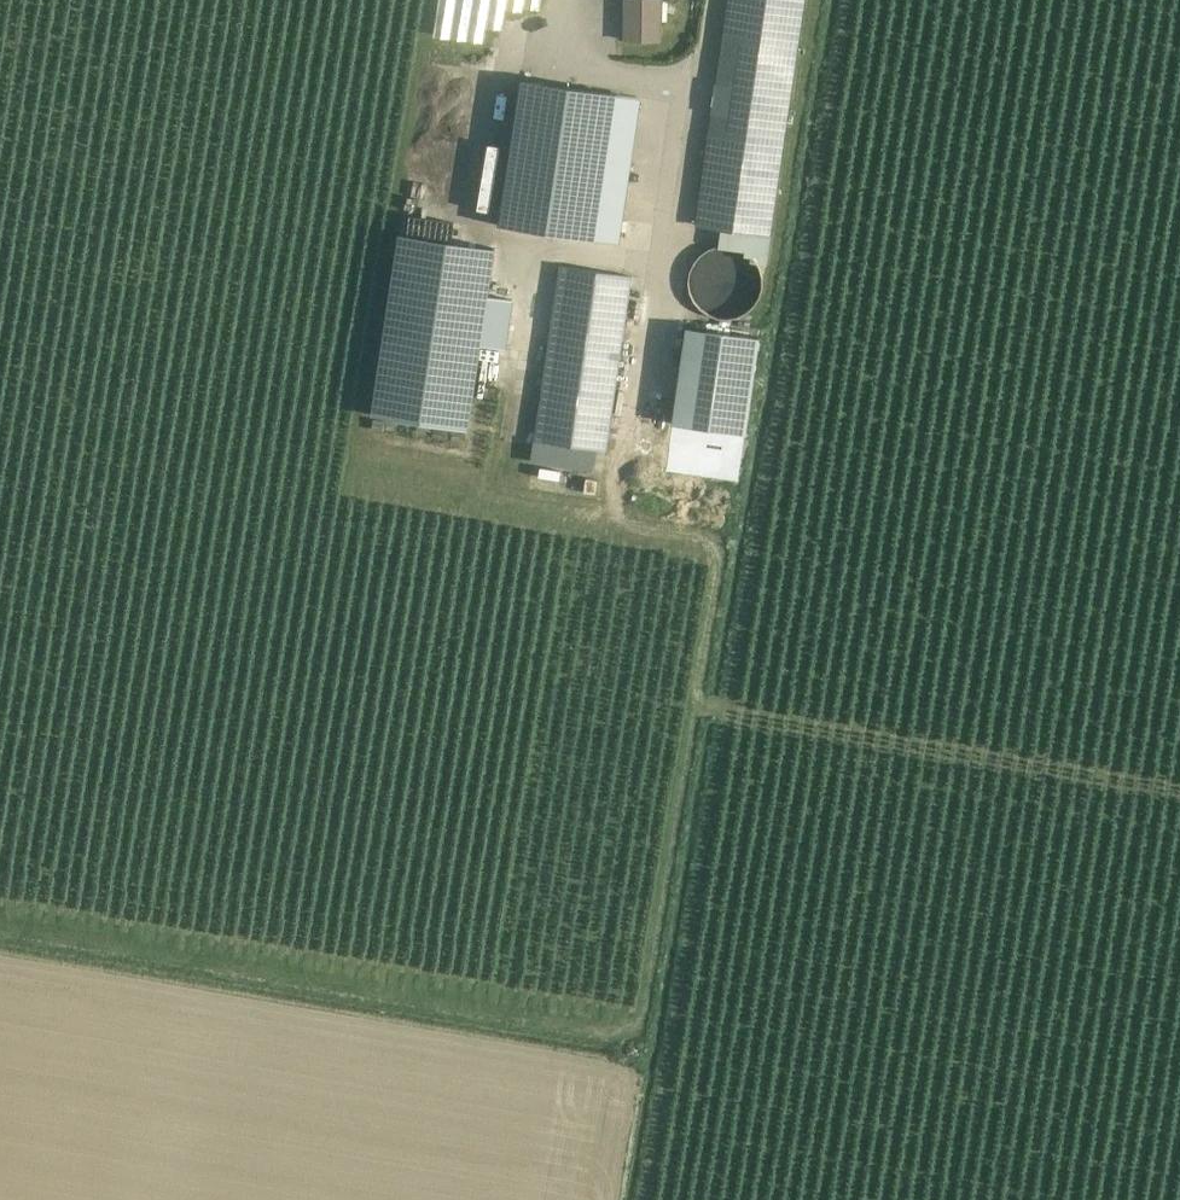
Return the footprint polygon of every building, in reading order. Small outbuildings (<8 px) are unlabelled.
[(623,40),(660,41),(661,0),(624,0),(623,40)] [(704,223),(774,233),(806,0),(735,0),(704,223)] [(544,83),(520,80),(498,225),(594,239),(595,239),(617,94),(544,83)] [(399,233),(372,415),(467,429),(480,344),(505,348),(512,299),(487,295),(491,268),(494,248),(399,233)] [(560,266),(534,440),(605,450),(624,321),(628,299),(631,276),(577,268),(560,266)] [(673,422),(666,471),(739,481),(745,432),(759,336),(686,326),(673,422)]
